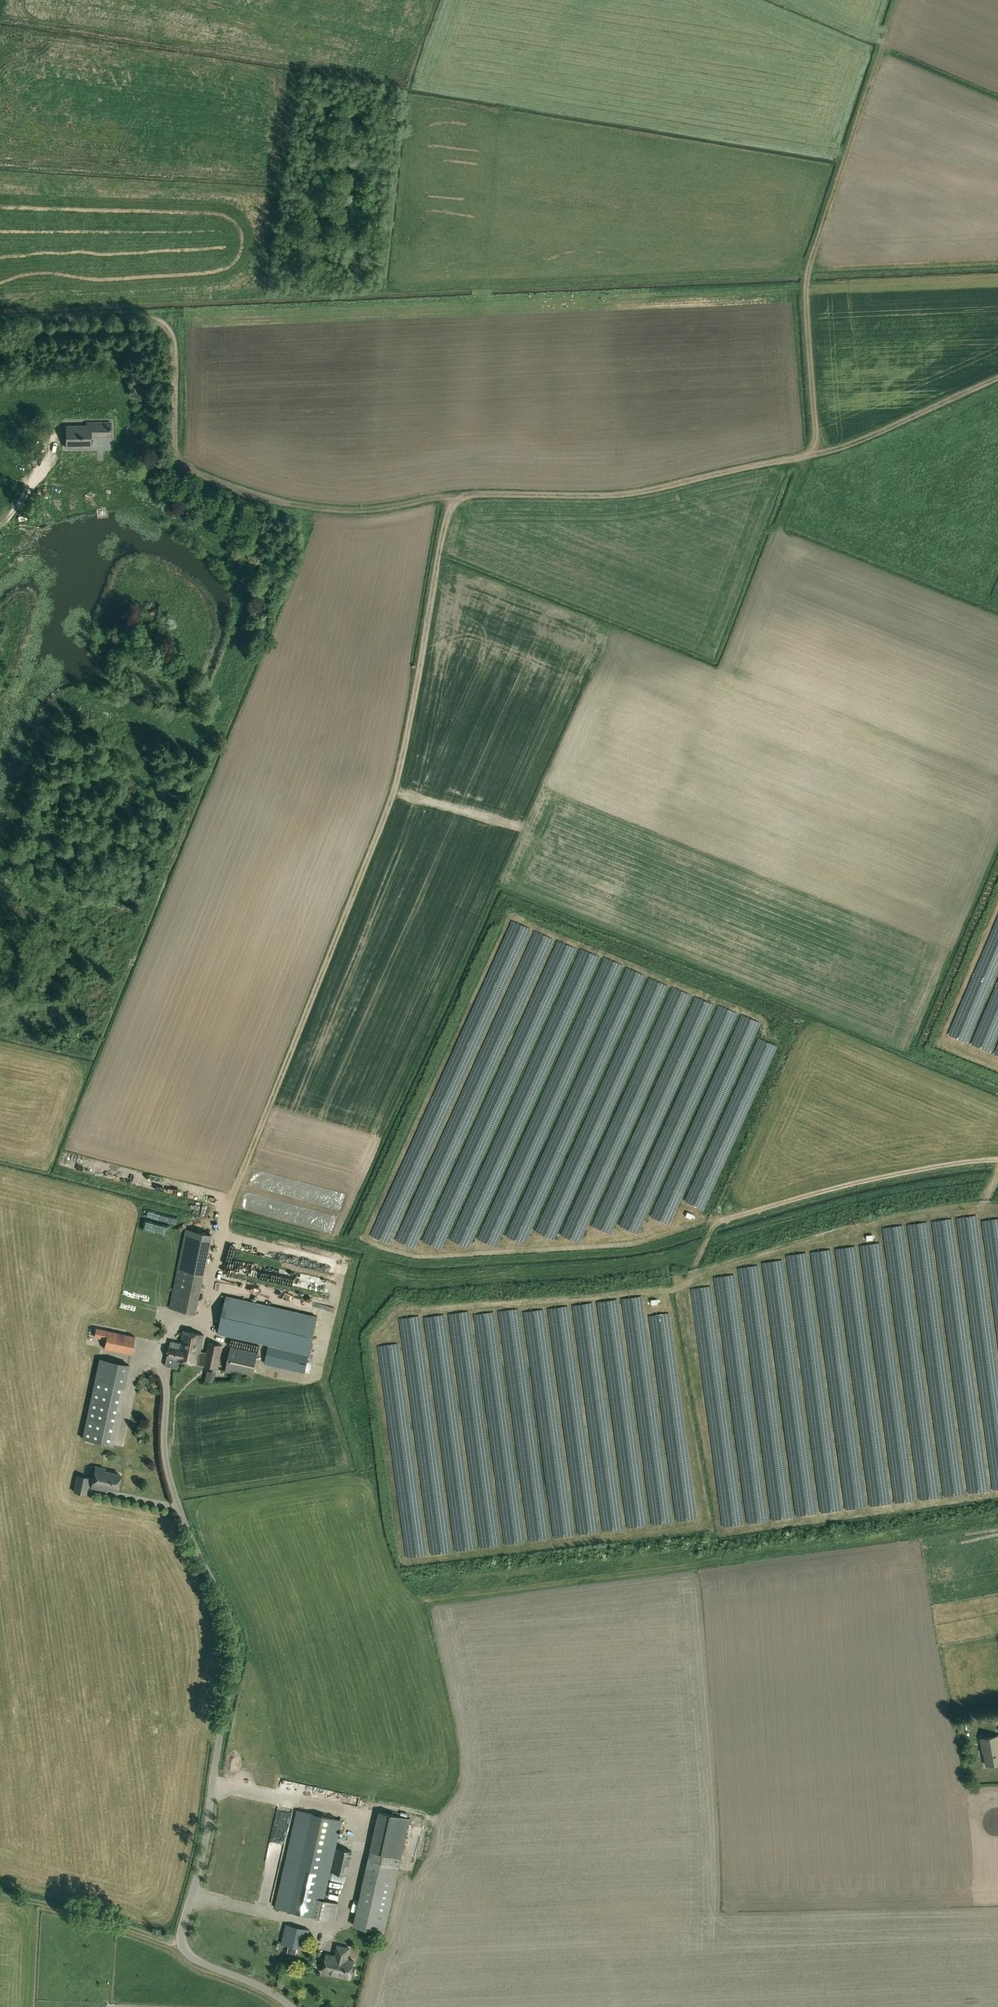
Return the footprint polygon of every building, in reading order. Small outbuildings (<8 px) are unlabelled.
[(110,423),(87,423),(87,426),(66,426),(66,447),(90,447),(90,436),(111,436),(110,423)] [(169,1308),(196,1313),(204,1274),(210,1243),(212,1234),(185,1228),(177,1267),(169,1308)] [(275,1366),(305,1373),(309,1354),(315,1324),(316,1321),(225,1302),(218,1334),(269,1345),(266,1358),(265,1364),(275,1366)] [(94,1337),(106,1339),(104,1348),(131,1354),(135,1336),(107,1330),(96,1328),(94,1337)] [(206,1353),(200,1351),(204,1335),(183,1330),(180,1343),(179,1349),(187,1351),(186,1353),(187,1353),(185,1362),(217,1369),(222,1345),(209,1342),(206,1353)] [(179,1360),(185,1362),(187,1353),(186,1353),(187,1351),(179,1349),(180,1343),(170,1341),(165,1366),(177,1369),(179,1360)] [(231,1347),(225,1372),(252,1377),(257,1353),(231,1347)] [(112,1444),(129,1365),(100,1358),(82,1438),(112,1444)] [(117,1489),(120,1474),(104,1471),(104,1469),(95,1467),(93,1479),(77,1476),(74,1491),(86,1494),(87,1486),(91,1486),(91,1487),(98,1488),(101,1486),(117,1489)] [(980,1739),(982,1749),(983,1749),(986,1765),(997,1763),(997,1736),(980,1739)] [(297,1810),(275,1908),(323,1919),(336,1921),(340,1903),(324,1899),(329,1879),(345,1882),(352,1851),(336,1847),(342,1820),(297,1810)] [(371,1851),(369,1860),(355,1925),(384,1932),(399,1866),(401,1858),(409,1818),(380,1812),(371,1851)] [(305,1950),(310,1930),(286,1924),(281,1944),(305,1950)] [(322,1972),(350,1978),(354,1960),(347,1959),(349,1948),(340,1946),(338,1957),(326,1954),(322,1972)]
